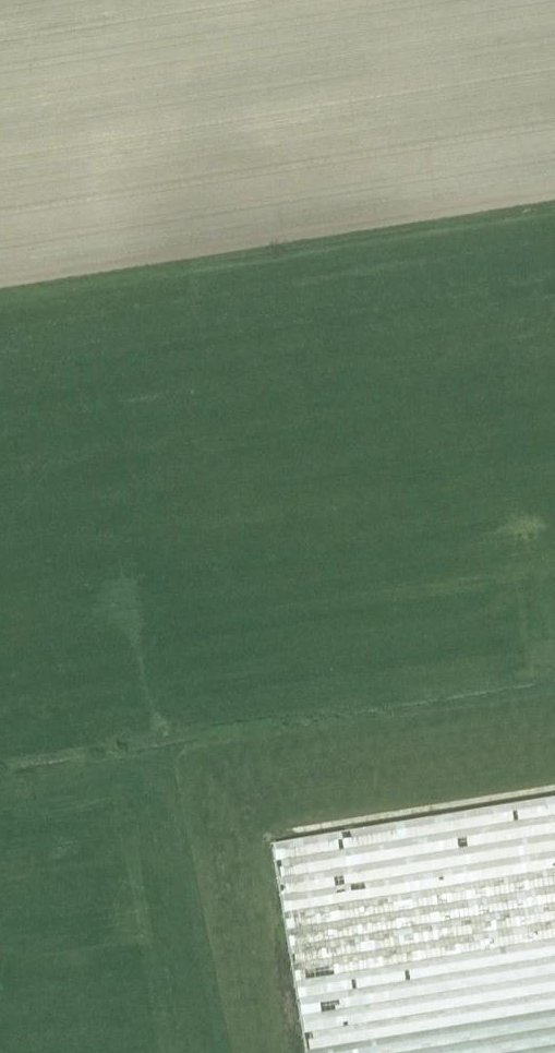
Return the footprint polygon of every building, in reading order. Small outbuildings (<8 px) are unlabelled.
[(269,844),(299,1052),(554,1052),(554,804),(269,844)]
